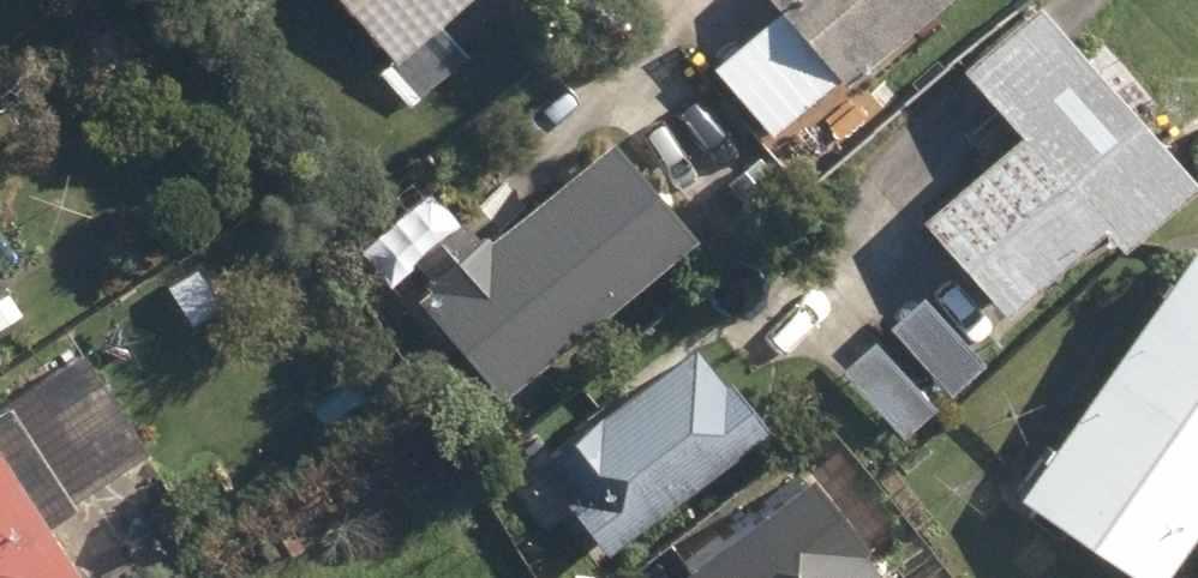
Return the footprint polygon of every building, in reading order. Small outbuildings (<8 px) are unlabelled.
[(399,60),(465,0),(345,0),(399,60)] [(791,8),(721,68),(777,134),(847,75),(851,80),(946,0),(784,0),(791,8)] [(1011,314),(1109,229),(1129,250),(1197,191),(1197,175),(1048,0),(968,70),(1023,133),(927,217),(1011,314)] [(616,126),(620,130),(511,232),(483,202),(435,246),(451,264),(420,293),(513,392),(704,213),(619,123),(616,126)] [(1142,577),(1170,577),(1197,537),(1197,252),(1026,497),(1142,577)] [(197,268),(168,285),(195,325),(222,308),(197,268)] [(25,313),(10,292),(0,299),(0,332),(25,313)] [(889,328),(950,396),(986,363),(924,296),(889,328)] [(844,370),(906,436),(938,407),(876,340),(844,370)] [(545,464),(615,552),(681,500),(691,512),(740,473),(730,460),(771,429),(702,341),(545,464)] [(51,523),(155,456),(88,353),(0,410),(0,577),(88,577),(51,523)] [(815,481),(693,577),(893,577),(815,481)]
